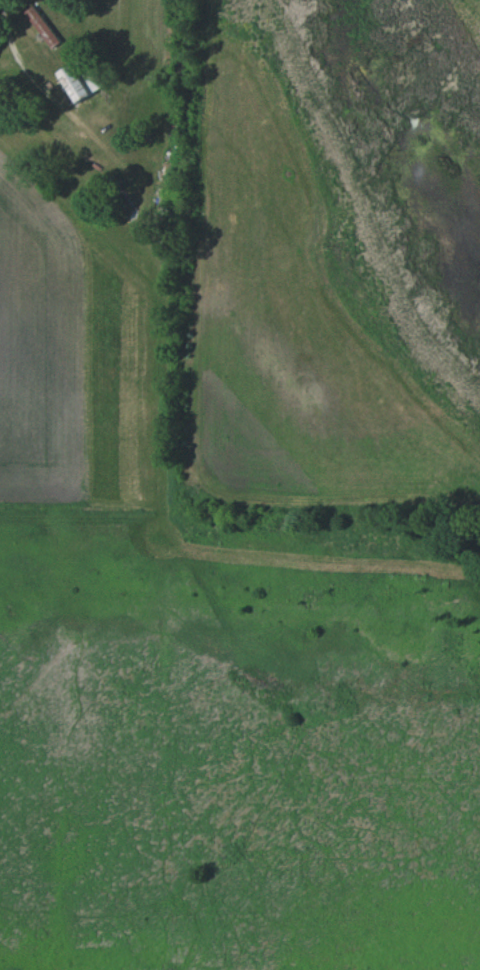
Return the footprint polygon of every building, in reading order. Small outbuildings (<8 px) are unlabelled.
[(25,13),(51,49),(61,42),(35,6),(25,13)] [(56,72),(71,105),(87,97),(71,65),(56,72)]
